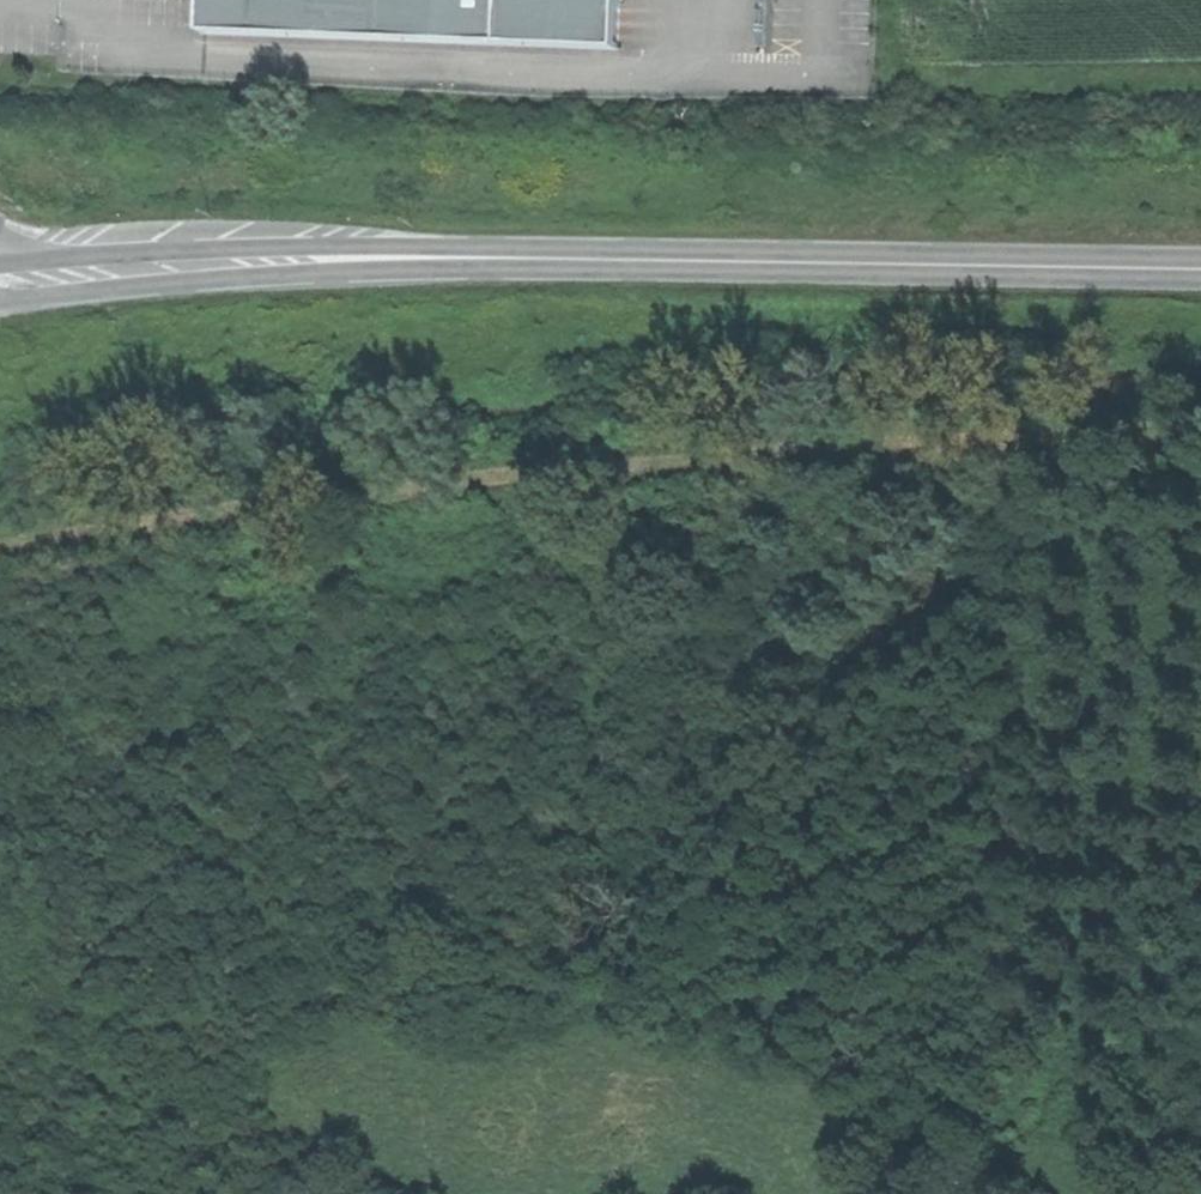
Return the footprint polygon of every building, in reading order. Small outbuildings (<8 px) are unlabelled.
[(202,38),(618,55),(620,0),(204,0),(202,38)]
